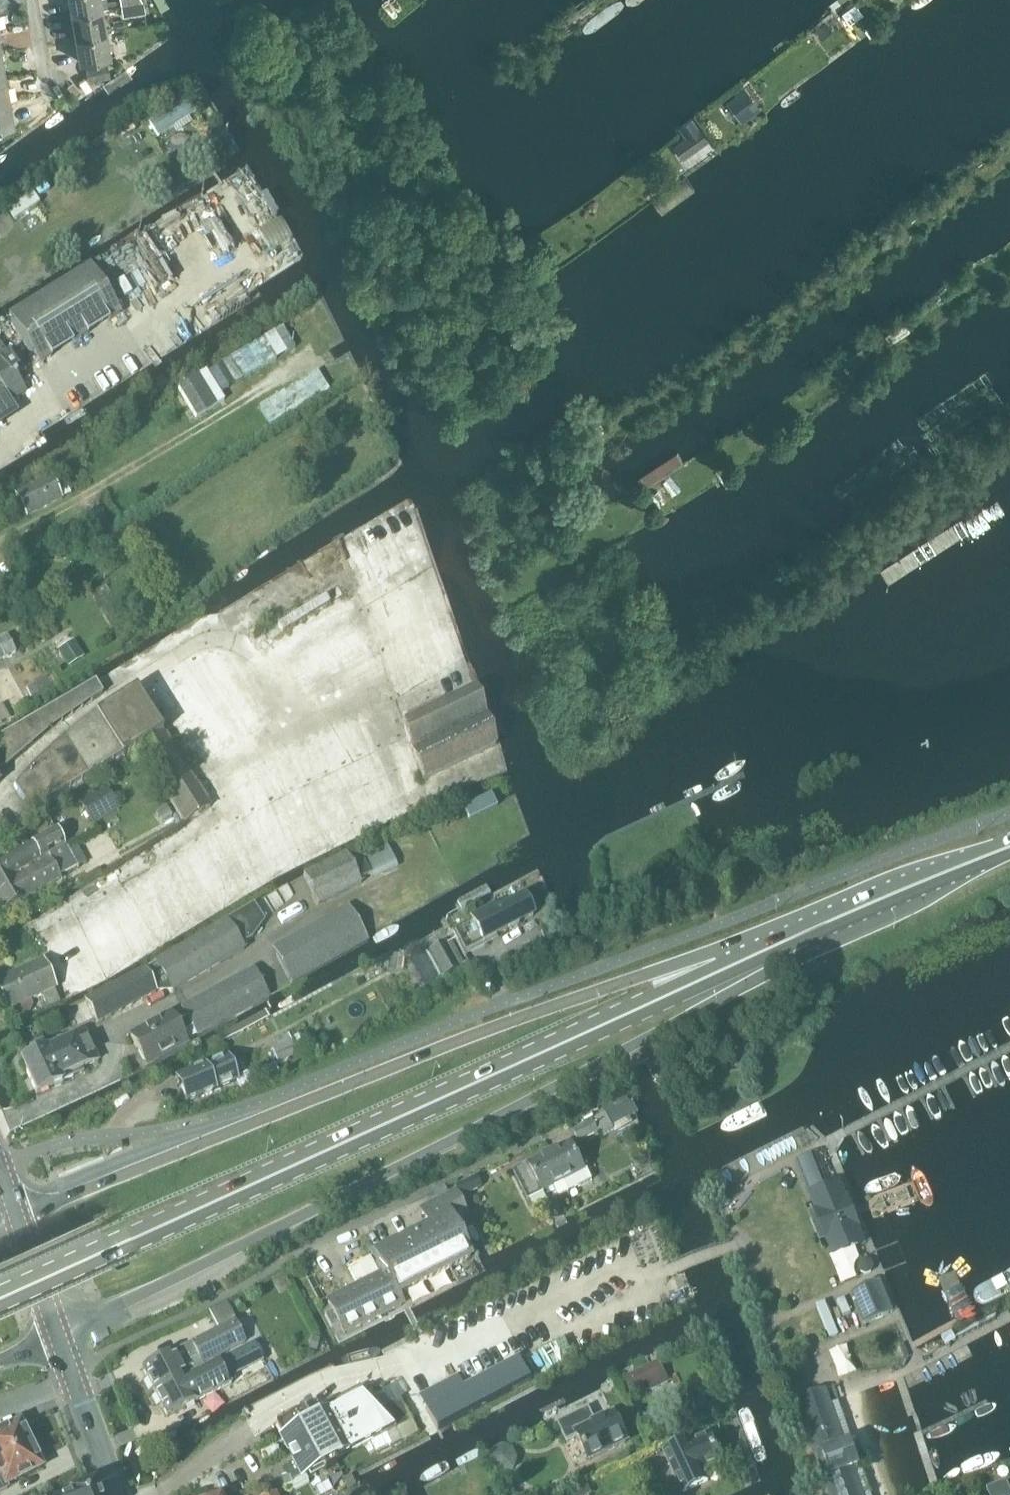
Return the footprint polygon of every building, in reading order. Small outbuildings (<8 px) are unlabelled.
[(72,13),(103,7),(108,7),(107,0),(70,0),(72,13)] [(143,3),(129,5),(130,14),(145,12),(143,3)] [(103,7),(72,13),(76,37),(107,31),(103,7)] [(850,10),(844,14),(851,23),(857,19),(850,10)] [(836,16),(830,20),(833,24),(839,20),(836,16)] [(826,23),(817,30),(822,37),(831,29),(826,23)] [(107,31),(76,37),(80,61),(111,55),(107,31)] [(110,77),(107,64),(86,69),(88,82),(110,77)] [(0,77),(0,101),(10,99),(6,75),(0,77)] [(194,84),(138,123),(170,177),(225,139),(194,84)] [(737,95),(728,102),(743,121),(761,108),(744,87),(735,93),(737,95)] [(0,101),(0,126),(14,124),(10,99),(0,101)] [(693,119),(681,127),(697,149),(708,141),(693,119)] [(89,264),(10,313),(41,363),(120,313),(89,264)] [(22,394),(10,376),(17,371),(8,358),(9,357),(3,349),(3,350),(0,346),(0,409),(22,394)] [(26,516),(70,492),(63,479),(53,485),(47,473),(13,492),(26,516)] [(15,651),(5,634),(0,637),(0,660),(15,651)] [(83,655),(73,639),(57,649),(67,665),(83,655)] [(95,681),(0,737),(0,768),(1,770),(47,731),(53,726),(85,704),(102,693),(95,681)] [(423,779),(495,744),(475,686),(402,721),(423,779)] [(14,790),(30,815),(137,748),(184,823),(209,807),(136,690),(96,715),(63,741),(32,770),(14,790)] [(9,717),(2,704),(0,705),(0,721),(9,717)] [(79,801),(94,825),(119,809),(104,785),(79,801)] [(15,877),(13,874),(64,845),(55,829),(0,860),(0,887),(15,877)] [(358,848),(303,875),(318,904),(361,883),(359,880),(395,862),(386,843),(361,855),(358,848)] [(85,862),(81,855),(75,844),(21,874),(33,894),(61,878),(60,875),(85,862)] [(0,887),(0,903),(4,910),(33,894),(21,874),(15,877),(0,887)] [(464,957),(465,956),(486,945),(484,942),(533,916),(523,898),(495,913),(493,909),(451,931),(464,957)] [(156,963),(174,992),(244,949),(241,944),(253,937),(264,921),(254,903),(156,962),(144,970),(144,971),(156,963)] [(368,940),(364,934),(353,914),(276,957),(291,983),(368,940)] [(454,938),(446,943),(429,952),(442,976),(467,963),(454,938)] [(47,1007),(60,1002),(54,989),(56,988),(43,960),(0,979),(0,993),(8,1010),(15,1007),(19,1016),(29,1011),(32,1004),(30,1000),(41,995),(47,1007)] [(144,969),(85,1000),(97,1023),(156,993),(144,971),(144,970),(144,969)] [(197,1035),(268,995),(255,973),(199,1004),(197,1000),(182,1008),(189,1019),(193,1027),(197,1035)] [(193,1027),(189,1019),(177,1026),(171,1015),(130,1037),(146,1065),(186,1043),(181,1034),(193,1027)] [(44,1043),(61,1082),(72,1077),(72,1071),(97,1060),(85,1034),(65,1043),(59,1037),(44,1043)] [(61,1082),(44,1043),(43,1041),(31,1046),(34,1054),(22,1060),(37,1093),(61,1082)] [(277,1062),(297,1053),(292,1042),(272,1051),(277,1062)] [(176,1080),(179,1087),(186,1104),(237,1082),(227,1058),(176,1080)] [(573,1131),(578,1140),(597,1130),(593,1120),(573,1131)] [(551,1152),(549,1153),(569,1191),(591,1180),(586,1171),(572,1142),(551,1152)] [(549,1153),(513,1172),(528,1200),(555,1187),(559,1196),(569,1191),(549,1153)] [(461,1196),(480,1187),(474,1175),(455,1184),(461,1196)] [(839,1184),(810,1196),(816,1210),(810,1212),(822,1242),(828,1240),(832,1252),(862,1240),(839,1184)] [(332,1311),(324,1315),(331,1329),(339,1325),(344,1334),(401,1305),(397,1295),(470,1258),(451,1222),(455,1219),(465,1214),(454,1193),(452,1194),(448,1195),(444,1186),(433,1191),(438,1200),(421,1209),(429,1226),(425,1228),(374,1253),(384,1273),(328,1302),(332,1311)] [(864,1324),(884,1316),(887,1314),(875,1284),(851,1293),(864,1324)] [(154,1393),(204,1367),(202,1365),(245,1343),(234,1321),(142,1368),(154,1393)] [(228,1355),(204,1367),(154,1393),(167,1417),(232,1384),(226,1373),(246,1364),(238,1350),(228,1355)] [(438,1431),(440,1430),(529,1382),(517,1359),(463,1388),(457,1376),(434,1389),(440,1401),(426,1408),(438,1431)] [(660,1363),(653,1367),(628,1379),(634,1392),(646,1386),(649,1390),(668,1380),(660,1363)] [(277,1421),(276,1423),(294,1457),(295,1459),(287,1464),(286,1466),(290,1483),(293,1489),(308,1481),(305,1476),(323,1466),(325,1471),(336,1465),(333,1461),(340,1457),(394,1428),(395,1429),(396,1428),(410,1420),(399,1399),(378,1410),(376,1407),(375,1408),(376,1409),(373,1410),(356,1392),(354,1392),(332,1404),(302,1419),(298,1411),(296,1411),(277,1421)] [(820,1392),(796,1401),(830,1494),(857,1494),(820,1392)] [(576,1436),(587,1460),(627,1441),(613,1413),(595,1422),(588,1408),(558,1423),(566,1441),(576,1436)] [(30,1445),(19,1424),(0,1433),(0,1461),(30,1445)] [(665,1453),(683,1492),(708,1481),(702,1470),(720,1461),(709,1436),(691,1445),(689,1442),(665,1453)] [(5,1485),(41,1467),(30,1445),(0,1461),(0,1492),(7,1489),(5,1485)] [(986,1489),(989,1494),(1007,1494),(1001,1483),(986,1489)] [(94,1485),(69,1494),(97,1494),(94,1485)]
